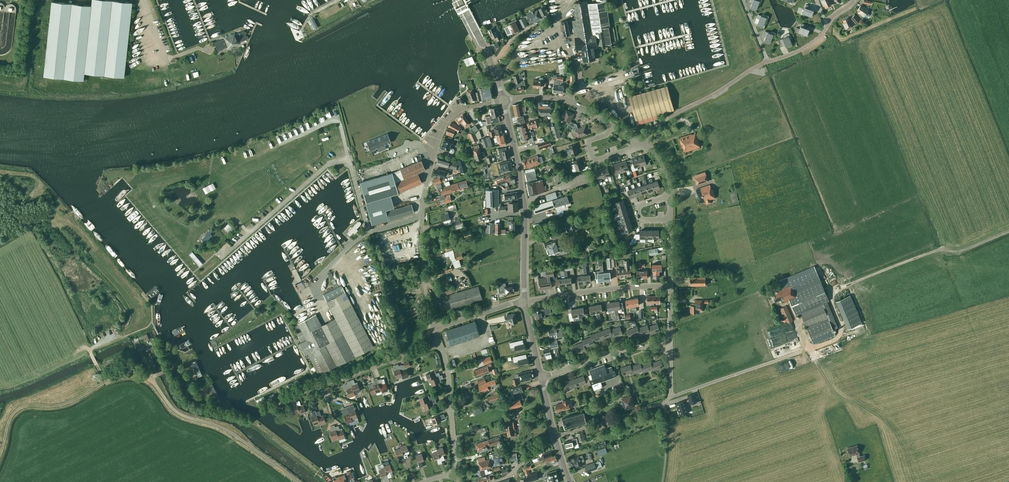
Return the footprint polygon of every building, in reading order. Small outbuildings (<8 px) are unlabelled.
[(112,0),(111,0),(92,0),(91,5),(51,1),(43,76),(83,80),(84,73),(124,77),(132,2),(112,0)] [(453,7),(455,10),(471,2),(470,0),(468,0),(453,7)] [(581,49),(593,47),(593,48),(597,48),(597,47),(595,34),(596,34),(598,45),(611,43),(611,42),(616,41),(614,28),(609,29),(609,27),(610,27),(606,0),(598,0),(598,2),(587,4),(587,1),(574,3),(576,20),(572,20),(577,49),(581,49)] [(759,1),(757,0),(750,0),(750,1),(752,2),(750,7),(756,9),(759,1)] [(810,6),(806,5),(805,7),(803,13),(811,16),(813,11),(808,9),(810,6)] [(861,5),(857,10),(859,12),(865,17),(865,16),(866,16),(868,16),(869,15),(869,13),(867,12),(869,10),(865,8),(863,6),(861,5)] [(540,10),(538,11),(538,10),(535,11),(535,12),(533,13),(532,12),(529,13),(527,15),(526,15),(527,18),(528,18),(530,22),(541,17),(539,13),(541,13),(542,15),(547,12),(546,11),(547,10),(545,6),(544,6),(539,8),(540,10)] [(759,19),(757,24),(763,26),(766,17),(761,15),(758,14),(756,18),(759,19)] [(525,20),(523,17),(518,19),(521,25),(526,23),(526,22),(527,22),(526,19),(525,20)] [(850,22),(848,17),(843,20),(844,22),(843,23),(846,29),(853,25),(851,22),(850,22)] [(511,33),(519,30),(515,23),(518,22),(516,19),(507,23),(508,25),(504,27),(507,34),(511,32),(511,33)] [(564,36),(569,35),(567,21),(561,21),(564,36)] [(801,34),(802,33),(807,35),(809,29),(804,28),(805,25),(802,23),(801,26),(800,26),(800,28),(797,27),(795,32),(801,34)] [(497,40),(501,38),(499,34),(498,35),(494,27),(488,30),(492,38),(495,37),(497,40)] [(213,42),(217,51),(226,47),(227,49),(239,44),(238,42),(246,39),(248,36),(245,35),(246,32),(243,31),(235,34),(234,32),(222,37),(223,39),(213,42)] [(769,42),(773,34),(768,32),(767,32),(765,31),(763,34),(766,36),(764,40),(769,42)] [(791,38),(789,33),(783,35),(784,38),(783,38),(780,40),(783,46),(785,45),(786,46),(791,44),(789,39),(791,38)] [(595,59),(593,48),(593,47),(581,49),(583,61),(595,59)] [(469,57),(466,58),(469,65),(472,63),(475,62),(472,55),(472,56),(469,57)] [(558,61),(560,74),(567,73),(565,60),(558,61)] [(523,78),(521,73),(518,74),(513,76),(515,83),(520,82),(520,79),(523,78)] [(542,82),(543,77),(539,77),(539,80),(534,80),(533,87),(541,87),(541,82),(542,82)] [(523,86),(525,86),(524,80),(521,81),(522,82),(516,83),(517,87),(516,87),(518,92),(524,90),(523,86)] [(482,100),(493,97),(490,84),(479,87),(482,100)] [(667,85),(629,96),(637,125),(658,119),(657,115),(674,110),(667,85)] [(471,102),(477,100),(472,89),(466,91),(471,102)] [(521,112),(523,111),(522,107),(520,107),(519,103),(513,104),(515,116),(522,115),(521,112)] [(498,116),(500,115),(498,107),(490,108),(492,117),(489,117),(491,124),(500,122),(498,116)] [(567,127),(569,128),(573,122),(570,121),(573,114),(566,110),(561,120),(568,123),(567,127)] [(455,119),(458,124),(462,122),(465,126),(469,124),(463,114),(455,119)] [(527,131),(526,129),(527,129),(527,126),(524,116),(518,118),(519,121),(520,121),(521,125),(518,126),(520,134),(527,132),(527,131)] [(527,122),(527,124),(528,129),(529,130),(532,129),(532,128),(539,126),(538,119),(527,122)] [(457,131),(460,127),(451,122),(449,126),(455,131),(456,130),(457,131)] [(573,122),(569,128),(574,131),(575,130),(577,138),(588,134),(586,130),(587,129),(586,125),(582,126),(583,127),(578,129),(577,124),(573,122)] [(561,136),(557,124),(550,126),(554,138),(561,136)] [(494,128),(495,135),(496,135),(503,133),(501,126),(494,128)] [(452,137),(455,130),(448,128),(446,131),(447,132),(446,134),(452,137)] [(527,132),(520,134),(522,141),(529,139),(530,143),(534,142),(531,130),(527,131),(527,132)] [(700,146),(695,132),(679,138),(684,152),(700,146)] [(387,133),(369,141),(373,149),(373,150),(377,148),(378,151),(378,152),(384,150),(382,146),(384,145),(391,142),(390,142),(387,133)] [(496,135),(495,135),(497,142),(499,141),(501,146),(506,144),(505,140),(504,133),(503,133),(496,135)] [(539,143),(545,140),(544,136),(544,134),(542,134),(543,136),(537,138),(539,143)] [(484,147),(492,144),(490,136),(481,139),(484,147)] [(454,140),(450,139),(445,137),(441,148),(448,150),(449,151),(450,152),(452,153),(453,152),(454,150),(453,148),(452,148),(452,145),(453,145),(454,140)] [(551,145),(550,140),(537,144),(539,149),(551,145)] [(567,152),(577,149),(575,144),(568,146),(569,149),(566,150),(567,152)] [(472,147),(474,155),(479,153),(479,151),(480,151),(479,147),(478,145),(472,147)] [(501,159),(509,157),(508,150),(507,150),(506,147),(498,149),(501,159)] [(481,152),(480,151),(479,151),(479,153),(474,155),(476,160),(485,157),(483,151),(481,152)] [(529,168),(540,164),(537,155),(526,159),(522,161),(524,168),(528,167),(529,168)] [(638,157),(641,166),(644,165),(645,167),(651,165),(649,160),(645,161),(643,155),(638,157)] [(456,170),(458,164),(439,157),(437,164),(456,170)] [(637,167),(641,166),(638,157),(632,159),(634,164),(630,165),(632,171),(638,169),(637,167)] [(467,171),(463,159),(457,161),(461,173),(467,171)] [(571,167),(581,164),(580,159),(573,161),(574,164),(571,165),(571,167)] [(506,172),(512,170),(510,160),(500,163),(501,170),(499,170),(499,173),(506,172)] [(365,203),(390,196),(398,193),(398,192),(400,192),(421,183),(417,173),(425,170),(421,161),(400,169),(392,172),(359,182),(365,203)] [(625,161),(620,163),(623,172),(626,170),(628,175),(630,174),(629,170),(626,161),(625,161)] [(619,173),(623,172),(620,163),(615,165),(615,164),(614,164),(617,173),(617,174),(615,175),(616,178),(621,177),(619,173)] [(583,169),(581,164),(571,167),(572,169),(575,168),(576,171),(577,171),(577,173),(576,173),(577,175),(581,174),(580,170),(583,169)] [(607,167),(601,169),(604,177),(608,176),(609,181),(612,180),(607,167)] [(604,177),(601,169),(596,171),(596,170),(595,170),(600,184),(602,183),(601,179),(604,177)] [(529,195),(545,192),(542,179),(537,180),(535,171),(526,173),(527,182),(529,195)] [(512,172),(504,175),(506,178),(507,182),(509,181),(510,184),(515,182),(512,172)] [(506,178),(504,175),(496,178),(499,185),(502,184),(502,183),(507,182),(506,178)] [(651,182),(650,183),(647,184),(645,180),(646,180),(645,175),(642,176),(643,181),(644,185),(645,184),(648,192),(654,190),(651,182)] [(706,175),(695,178),(697,184),(708,180),(706,175)] [(651,182),(654,190),(660,188),(657,180),(653,182),(651,178),(649,179),(650,183),(651,182)] [(444,194),(452,192),(450,185),(449,180),(444,181),(446,186),(442,187),(441,184),(436,185),(437,189),(438,188),(440,196),(439,196),(440,200),(445,198),(445,196),(444,196),(444,194)] [(452,192),(460,190),(460,188),(468,186),(466,180),(450,185),(452,192)] [(215,187),(213,182),(208,184),(209,186),(208,187),(207,185),(202,187),(206,193),(210,190),(209,188),(210,188),(211,190),(215,187)] [(637,183),(638,187),(639,186),(642,194),(648,192),(645,184),(644,185),(641,186),(639,182),(637,183)] [(633,188),(636,196),(642,194),(639,186),(638,187),(635,188),(633,184),(631,185),(632,188),(633,188)] [(711,190),(709,185),(696,189),(700,203),(705,201),(706,204),(711,202),(710,199),(715,198),(713,190),(711,190)] [(630,198),(636,196),(633,188),(632,188),(629,190),(627,186),(625,187),(626,191),(627,190),(630,198)] [(486,190),(487,204),(487,206),(498,206),(498,190),(486,190)] [(511,192),(511,193),(504,194),(505,202),(512,201),(512,199),(518,199),(517,192),(511,192)] [(555,192),(545,195),(547,200),(557,197),(555,192)] [(444,196),(445,196),(445,198),(440,200),(441,204),(451,201),(449,194),(444,196)] [(555,207),(569,202),(567,195),(553,200),(555,207)] [(393,207),(392,204),(390,196),(366,203),(372,224),(388,220),(385,209),(393,207)] [(552,200),(540,204),(533,206),(535,213),(554,207),(552,200)] [(617,208),(625,206),(623,200),(615,202),(617,207),(613,208),(614,210),(618,209),(617,208)] [(518,210),(518,204),(518,202),(508,203),(508,205),(500,206),(500,211),(518,210)] [(389,220),(413,213),(411,204),(387,211),(389,220)] [(627,212),(625,206),(617,208),(618,209),(619,213),(615,214),(616,216),(620,215),(619,214),(627,212)] [(442,221),(450,219),(448,211),(445,212),(445,214),(441,215),(442,221)] [(618,222),(622,221),(621,220),(629,218),(627,212),(619,214),(620,215),(621,219),(617,220),(618,222)] [(620,228),(624,227),(623,226),(631,224),(629,218),(621,220),(622,221),(623,225),(619,226),(620,228)] [(359,221),(357,221),(355,224),(352,227),(349,230),(347,232),(350,235),(353,232),(354,234),(358,230),(356,229),(360,224),(361,222),(359,221)] [(457,229),(464,227),(462,221),(455,223),(456,226),(452,227),(453,230),(451,231),(452,235),(458,233),(457,229)] [(494,222),(489,222),(489,224),(485,224),(485,232),(494,232),(494,222)] [(565,226),(565,227),(550,232),(553,240),(544,243),(546,247),(549,254),(560,250),(560,251),(563,251),(564,249),(561,241),(559,240),(557,241),(556,239),(560,238),(559,235),(567,232),(573,230),(570,224),(565,226)] [(623,226),(624,227),(625,231),(621,232),(622,234),(626,233),(625,232),(633,230),(631,224),(623,226)] [(211,230),(209,228),(202,238),(203,239),(202,241),(204,243),(211,234),(209,233),(211,230)] [(646,238),(646,230),(640,230),(640,233),(635,233),(633,238),(639,238),(645,238),(646,238)] [(431,235),(431,232),(425,232),(426,251),(433,250),(433,246),(433,235),(431,235)] [(198,264),(202,262),(192,250),(189,253),(198,264)] [(461,250),(454,252),(453,250),(448,252),(450,256),(450,257),(450,258),(451,259),(452,259),(452,260),(453,261),(456,268),(461,266),(459,259),(463,257),(461,250)] [(617,277),(631,276),(630,268),(629,268),(629,260),(624,260),(625,268),(616,269),(617,277)] [(582,262),(583,268),(585,282),(591,282),(590,274),(587,275),(586,268),(586,265),(587,265),(587,262),(582,262)] [(653,272),(653,278),(659,277),(659,270),(662,270),(662,263),(652,264),(652,270),(653,270),(653,272)] [(813,264),(792,272),(795,281),(771,291),(775,301),(783,298),(785,302),(790,300),(795,314),(797,313),(799,317),(802,316),(813,342),(835,333),(822,303),(829,300),(819,278),(813,264)] [(594,274),(594,279),(598,278),(598,281),(604,280),(603,272),(603,265),(599,266),(600,273),(597,273),(597,271),(593,271),(594,274)] [(553,269),(550,270),(546,270),(546,277),(539,278),(539,282),(540,289),(551,287),(550,280),(550,277),(549,275),(554,274),(553,269)] [(564,271),(566,285),(572,284),(571,277),(568,277),(567,270),(564,271)] [(472,275),(471,272),(459,275),(462,286),(474,283),(473,280),(471,281),(469,276),(472,275)] [(690,285),(705,285),(705,277),(690,277),(690,285)] [(514,291),(514,288),(513,288),(513,285),(506,286),(505,283),(498,284),(500,293),(506,292),(506,293),(511,293),(512,293),(513,292),(514,292),(514,291)] [(442,296),(453,292),(451,284),(439,288),(442,296)] [(344,291),(341,285),(323,295),(326,301),(335,317),(321,324),(316,314),(298,323),(302,331),(296,333),(301,343),(300,343),(305,354),(307,353),(319,375),(373,346),(345,291),(344,291)] [(446,310),(482,299),(478,286),(442,297),(446,310)] [(862,322),(850,295),(836,301),(848,328),(862,322)] [(631,312),(634,312),(632,299),(626,300),(627,307),(630,306),(631,309),(631,312)] [(696,305),(691,305),(691,308),(690,309),(690,311),(691,311),(691,313),(697,312),(697,310),(703,310),(702,300),(696,300),(696,305)] [(616,319),(613,302),(607,303),(608,310),(611,310),(612,312),(613,317),(613,319),(616,319)] [(375,304),(368,305),(369,316),(372,316),(373,319),(377,319),(375,304)] [(598,319),(595,305),(589,306),(590,313),(594,313),(594,315),(595,319),(592,320),(593,323),(598,322),(598,319)] [(793,320),(787,305),(780,308),(786,323),(793,320)] [(544,312),(550,311),(550,308),(535,311),(537,320),(546,318),(544,312)] [(579,318),(579,315),(577,308),(571,309),(572,312),(568,313),(569,320),(573,320),(573,317),(576,316),(577,323),(580,323),(579,318)] [(515,314),(513,313),(508,314),(507,314),(506,315),(505,315),(507,321),(509,321),(510,322),(511,324),(517,322),(517,321),(518,320),(516,319),(515,314)] [(451,345),(480,335),(475,321),(446,330),(451,345)] [(647,325),(650,332),(651,334),(660,331),(657,323),(648,327),(647,325)] [(647,325),(638,328),(640,334),(640,336),(650,332),(647,325)] [(610,330),(612,335),(613,337),(622,334),(620,326),(610,330)] [(630,337),(640,334),(638,328),(637,326),(627,330),(630,337)] [(556,329),(556,327),(548,329),(550,339),(563,336),(561,327),(556,329)] [(610,328),(600,331),(603,339),(612,335),(610,330),(610,328)] [(591,335),(591,337),(592,337),(594,342),(603,339),(600,331),(591,335)] [(582,340),(583,342),(585,347),(594,344),(594,342),(592,337),(591,337),(582,340)] [(514,346),(516,352),(526,350),(525,348),(526,348),(525,345),(524,345),(524,344),(523,344),(522,340),(510,343),(511,347),(514,346)] [(586,349),(585,347),(583,342),(573,345),(576,353),(586,349)] [(556,352),(552,353),(551,349),(549,349),(543,351),(545,360),(551,358),(553,358),(553,357),(558,357),(556,352)] [(519,366),(529,364),(529,363),(529,359),(528,359),(528,358),(527,358),(526,354),(513,357),(514,362),(518,361),(519,366)] [(490,356),(483,358),(484,364),(492,361),(490,356)] [(660,360),(651,363),(653,369),(653,370),(663,367),(660,360)] [(401,364),(398,365),(398,366),(402,376),(402,378),(408,376),(405,367),(409,366),(408,361),(403,363),(404,365),(402,366),(401,364)] [(650,361),(641,365),(640,365),(642,370),(643,372),(653,369),(651,363),(650,361)] [(481,367),(484,374),(490,372),(488,368),(492,366),(491,363),(487,365),(481,367)] [(640,363),(631,366),(630,366),(632,372),(633,374),(642,370),(640,365),(641,365),(640,363)] [(396,378),(402,376),(398,366),(398,365),(397,364),(394,365),(396,370),(393,371),(396,378)] [(623,375),(632,372),(630,366),(631,366),(630,364),(620,368),(623,375)] [(601,382),(616,376),(615,372),(613,373),(611,367),(606,368),(605,366),(596,369),(596,370),(591,372),(591,375),(589,376),(594,390),(603,387),(601,382)] [(484,374),(481,367),(474,370),(476,377),(484,374)] [(532,370),(518,373),(515,374),(515,377),(519,376),(520,381),(534,378),(532,370)] [(440,375),(439,372),(434,374),(433,371),(426,374),(428,380),(430,379),(440,375)] [(440,375),(430,379),(432,385),(439,382),(438,380),(443,378),(442,374),(440,375)] [(574,379),(576,386),(586,383),(583,375),(574,379)] [(377,380),(377,378),(373,379),(374,382),(367,385),(369,389),(371,394),(376,393),(375,392),(381,390),(377,380)] [(381,378),(377,380),(381,390),(381,392),(387,390),(385,383),(383,384),(381,378)] [(353,379),(349,380),(354,392),(360,390),(357,383),(355,384),(353,379)] [(495,379),(486,383),(479,386),(482,393),(489,390),(492,389),(491,387),(497,384),(495,379)] [(567,390),(576,386),(574,379),(564,382),(567,390)] [(354,392),(349,380),(346,381),(347,384),(343,385),(345,390),(346,389),(349,396),(355,394),(354,392)] [(513,394),(515,400),(509,402),(512,409),(522,405),(521,400),(524,400),(521,392),(523,391),(521,385),(512,388),(514,393),(513,394)] [(625,408),(634,405),(631,395),(630,395),(629,390),(625,391),(626,392),(624,393),(624,395),(626,394),(627,396),(622,398),(623,402),(620,402),(622,407),(625,406),(625,408)] [(499,399),(497,393),(488,397),(490,403),(499,399)] [(697,402),(694,393),(687,395),(690,404),(697,402)] [(421,404),(423,403),(433,399),(432,396),(427,398),(426,395),(419,398),(421,404)] [(423,403),(425,409),(432,406),(431,404),(436,402),(435,398),(433,399),(423,403)] [(293,414),(299,412),(295,401),(296,401),(295,399),(291,401),(293,406),(291,406),(293,414)] [(563,403),(556,405),(557,411),(570,408),(567,399),(562,400),(563,403)] [(299,400),(296,401),(295,401),(299,412),(300,413),(306,411),(303,404),(301,405),(299,400)] [(603,406),(600,400),(594,402),(596,408),(603,406)] [(688,412),(685,401),(676,403),(679,415),(688,412)] [(352,421),(358,419),(353,406),(351,407),(350,405),(347,407),(352,421)] [(483,412),(481,406),(474,409),(476,414),(483,412)] [(352,421),(347,407),(343,408),(345,413),(343,414),(343,416),(346,423),(347,426),(353,424),(352,421)] [(319,422),(316,412),(315,410),(311,411),(313,416),(311,417),(313,424),(319,422)] [(319,411),(316,412),(319,422),(319,424),(325,422),(323,415),(321,416),(319,411)] [(565,428),(587,421),(584,412),(562,418),(565,428)] [(440,419),(445,417),(444,413),(432,418),(434,424),(441,421),(440,419)] [(505,423),(506,425),(503,426),(504,432),(507,432),(508,437),(514,435),(516,435),(516,432),(513,432),(513,430),(515,430),(515,428),(516,428),(515,421),(509,422),(509,420),(505,421),(505,423)] [(334,427),(335,427),(334,425),(330,426),(332,431),(330,432),(332,439),(338,437),(334,427)] [(338,425),(335,427),(334,427),(338,437),(338,439),(345,437),(342,430),(340,430),(338,425)] [(488,439),(490,445),(491,445),(503,441),(501,435),(488,439)] [(572,439),(572,440),(564,442),(565,449),(574,447),(573,444),(578,443),(576,438),(572,439)] [(490,445),(488,439),(476,444),(478,450),(479,450),(480,452),(483,451),(488,449),(486,445),(488,444),(488,446),(490,445)] [(400,448),(403,455),(404,458),(408,457),(406,452),(408,451),(406,444),(400,446),(400,448)] [(857,445),(847,448),(849,456),(856,454),(858,462),(866,459),(865,455),(860,456),(857,445)] [(437,450),(440,457),(441,461),(445,459),(443,454),(445,453),(443,446),(437,448),(437,450)] [(397,457),(403,455),(400,448),(395,450),(397,457)] [(434,459),(440,457),(437,450),(432,452),(434,459)] [(539,460),(552,456),(551,451),(543,454),(544,455),(538,457),(539,460)] [(501,452),(492,454),(492,453),(489,454),(490,459),(491,465),(495,465),(497,465),(504,463),(501,452)] [(421,461),(424,460),(421,453),(415,455),(419,468),(423,466),(421,461)] [(581,462),(584,461),(582,455),(568,460),(570,466),(575,464),(576,468),(582,466),(581,462)] [(555,456),(548,458),(543,460),(544,462),(546,462),(547,465),(550,464),(556,462),(556,461),(557,460),(555,456)] [(492,466),(491,465),(490,458),(485,460),(485,457),(478,459),(481,469),(486,468),(492,466)] [(602,466),(600,460),(594,462),(584,465),(587,472),(596,468),(602,466)] [(382,463),(384,467),(388,480),(388,478),(391,476),(389,471),(392,471),(389,463),(389,464),(388,461),(382,463)] [(531,468),(530,464),(522,467),(524,471),(525,475),(529,473),(528,469),(531,468)] [(384,467),(378,469),(381,476),(383,476),(385,481),(388,480),(384,467)] [(560,481),(556,470),(547,473),(549,481),(558,481),(560,481)] [(342,475),(334,478),(333,477),(332,477),(334,481),(346,481),(345,480),(352,477),(350,471),(347,472),(347,473),(342,475)] [(538,478),(537,473),(527,476),(529,481),(538,478)] [(494,479),(493,474),(490,474),(484,476),(484,475),(478,477),(479,481),(484,481),(486,481),(485,481),(491,480),(494,479)]
